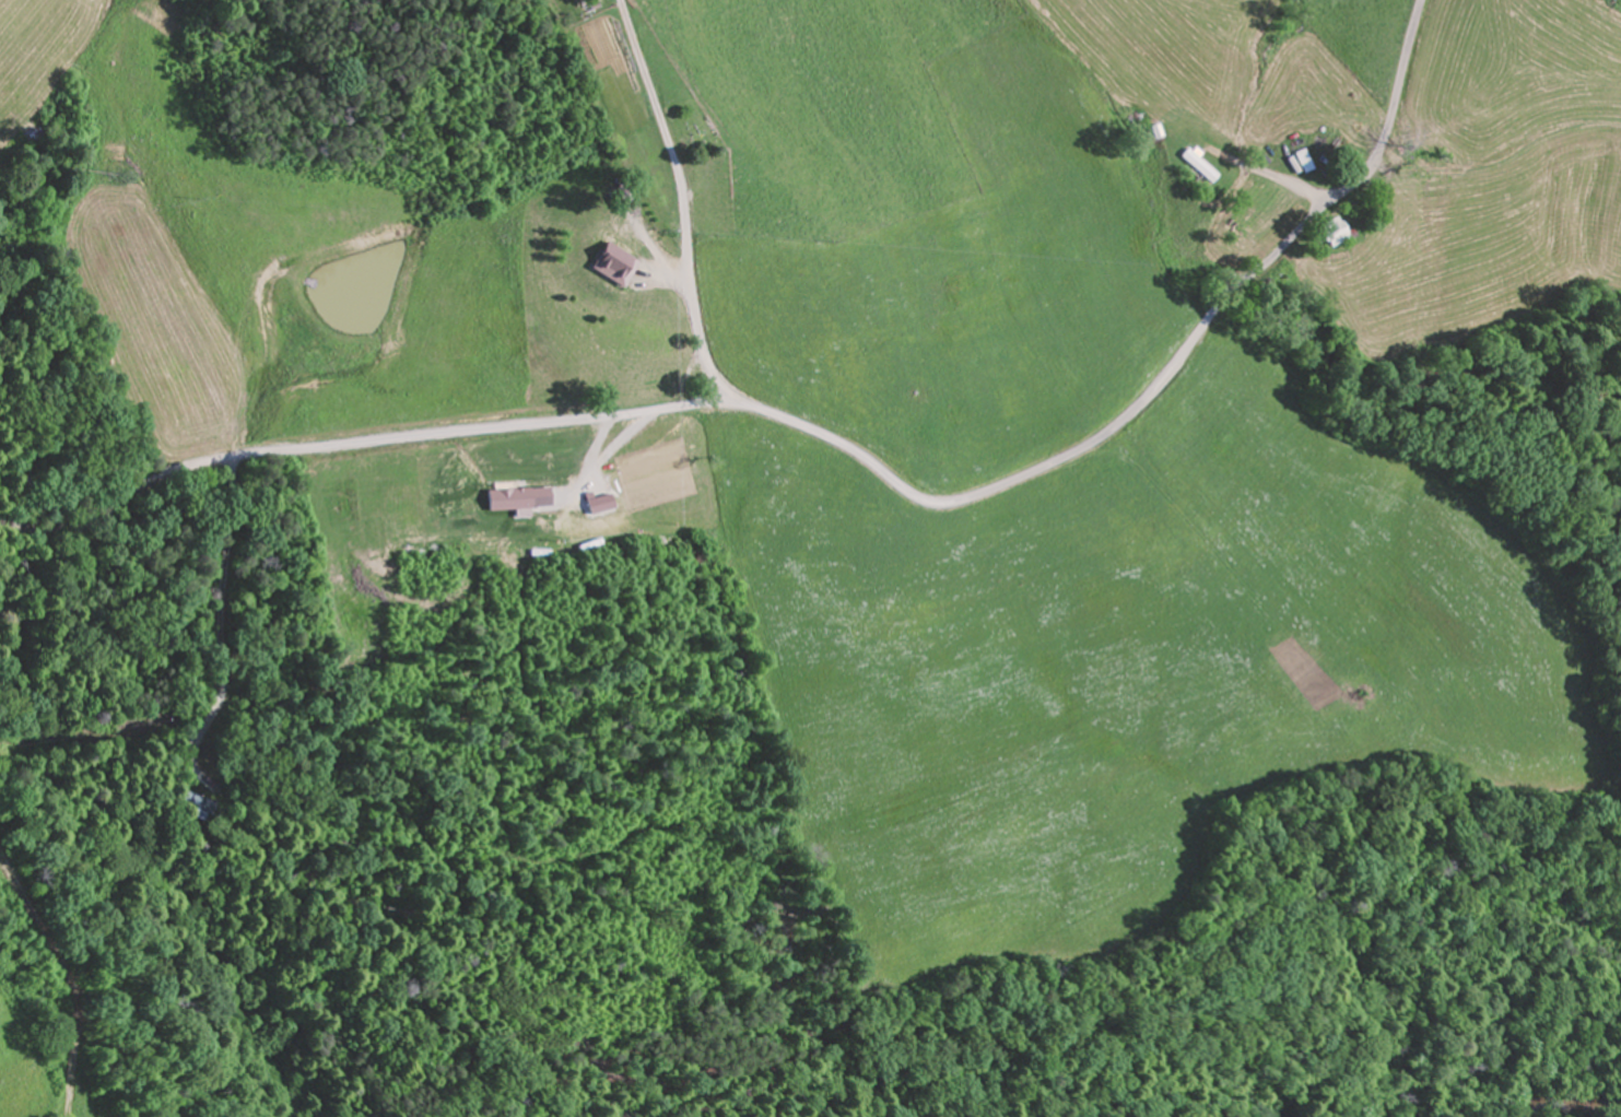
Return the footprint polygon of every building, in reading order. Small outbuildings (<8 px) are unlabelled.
[(1218,177),(1190,148),(1183,155),(1211,184),(1218,177)] [(1331,249),(1352,238),(1341,216),(1320,226),(1331,249)] [(592,267),(624,288),(641,262),(609,241),(592,267)]
